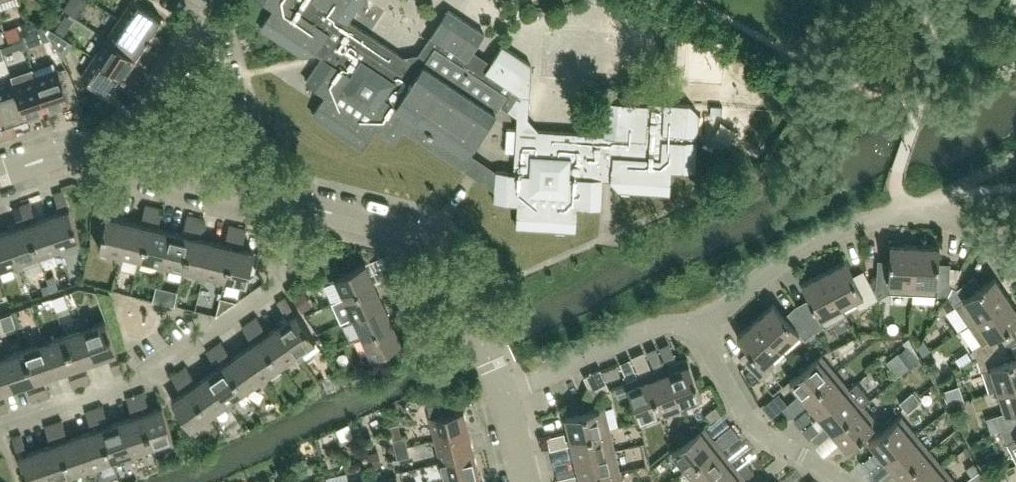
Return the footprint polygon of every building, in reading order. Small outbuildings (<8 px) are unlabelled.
[(19,2),(19,0),(0,0),(0,9),(19,2)] [(162,18),(135,0),(132,0),(120,19),(160,46),(165,38),(153,31),(162,18)] [(531,64),(503,45),(489,65),(471,53),(484,33),(449,9),(413,63),(348,21),(362,0),(262,0),(274,8),(261,28),(302,55),(316,53),(318,49),(324,54),(306,81),(326,94),(313,114),(362,147),(375,127),(395,141),(403,129),(463,168),(472,155),(469,152),(501,105),(518,116),(514,172),(496,171),(494,201),(518,203),(516,227),(576,231),(577,207),(601,208),(603,175),(611,176),(611,180),(620,190),(670,193),(671,169),(695,171),(699,114),(690,104),(664,102),(664,108),(649,107),(649,104),(606,101),(604,134),(527,129),(531,64)] [(65,2),(59,21),(74,26),(80,7),(65,2)] [(36,19),(27,22),(30,32),(39,29),(36,19)] [(160,46),(120,19),(107,37),(136,57),(144,45),(156,53),(160,46)] [(27,21),(10,26),(13,38),(22,35),(30,32),(27,22),(27,21)] [(30,32),(22,35),(26,46),(34,43),(30,32)] [(677,49),(678,37),(666,36),(664,60),(676,61),(677,49)] [(128,68),(136,57),(107,37),(94,56),(135,84),(140,76),(128,68)] [(135,84),(94,56),(81,76),(110,96),(118,83),(130,91),(135,84)] [(70,101),(58,68),(36,76),(52,122),(60,119),(55,106),(70,101)] [(52,122),(36,76),(14,83),(25,116),(39,111),(43,125),(52,122)] [(14,83),(0,88),(0,112),(9,137),(17,134),(12,121),(25,116),(14,83)] [(0,112),(0,139),(0,140),(9,137),(0,112)] [(67,201),(63,190),(54,193),(58,204),(67,201)] [(118,210),(121,198),(111,196),(109,207),(118,210)] [(30,201),(22,204),(25,216),(34,213),(30,201)] [(17,218),(25,216),(22,204),(13,207),(17,218)] [(143,216),(151,218),(154,206),(145,204),(143,216)] [(163,208),(154,206),(151,218),(160,220),(163,208)] [(65,254),(63,246),(80,240),(69,209),(48,216),(62,255),(65,254)] [(184,226),(193,228),(196,216),(187,214),(184,226)] [(118,261),(128,220),(107,215),(99,248),(117,252),(115,260),(118,261)] [(62,255),(48,216),(28,223),(39,255),(56,249),(58,256),(62,255)] [(205,218),(196,216),(193,228),(202,230),(205,218)] [(141,258),(149,226),(128,220),(118,261),(122,262),(124,254),(141,258)] [(24,268),(22,261),(39,255),(28,223),(7,230),(21,269),(24,268)] [(226,236),(235,238),(238,227),(229,224),(226,236)] [(160,271),(170,231),(149,226),(141,258),(159,262),(157,270),(160,271)] [(247,229),(238,227),(235,238),(244,240),(247,229)] [(7,230),(0,233),(0,268),(15,263),(18,270),(21,269),(7,230)] [(183,268),(191,236),(170,231),(160,271),(164,272),(166,264),(183,268)] [(203,281),(212,241),(191,236),(183,268),(201,272),(199,280),(203,281)] [(225,278),(233,246),(212,241),(203,281),(206,282),(208,274),(225,278)] [(912,293),(915,245),(890,244),(889,260),(878,260),(873,288),(878,298),(888,292),(912,293)] [(949,284),(950,263),(938,263),(939,246),(915,245),(912,293),(949,295),(953,287),(949,284)] [(245,291),(255,251),(233,246),(225,278),(243,283),(242,291),(245,291)] [(873,288),(863,270),(853,275),(845,260),(824,272),(842,306),(855,299),(859,307),(878,298),(873,288)] [(375,283),(365,262),(328,280),(329,283),(336,280),(344,296),(375,283)] [(378,271),(382,279),(393,274),(389,266),(378,271)] [(842,306),(824,272),(802,283),(810,298),(797,307),(816,333),(846,314),(842,306)] [(397,283),(393,274),(382,279),(386,288),(397,283)] [(969,324),(1008,297),(994,277),(981,286),(974,277),(956,289),(953,287),(949,295),(969,324)] [(384,302),(375,283),(344,296),(352,313),(344,316),(346,319),(384,302)] [(166,287),(163,302),(174,304),(178,290),(166,287)] [(304,292),(296,297),(303,310),(311,305),(304,292)] [(292,306),(285,297),(278,302),(284,312),(292,306)] [(1008,327),(1015,322),(1015,309),(1008,297),(969,324),(982,343),(974,349),(977,358),(1007,348),(1005,343),(1015,336),(1008,327)] [(393,322),(384,302),(346,319),(347,323),(355,319),(362,336),(393,322)] [(816,333),(797,307),(785,315),(774,303),(755,320),(781,348),(798,332),(805,340),(816,333)] [(396,311),(400,319),(411,314),(407,306),(396,311)] [(316,340),(297,313),(279,326),(302,360),(305,357),(301,351),(316,340)] [(415,322),(411,314),(400,319),(404,327),(415,322)] [(257,317),(250,322),(256,331),(264,326),(257,317)] [(117,352),(106,321),(89,327),(86,319),(83,320),(96,359),(117,352)] [(96,359),(83,320),(79,322),(82,329),(65,335),(76,366),(96,359)] [(773,367),(773,361),(770,358),(781,348),(755,320),(737,336),(748,349),(740,356),(761,380),(770,371),(770,370),(773,367)] [(249,337),(256,331),(250,322),(242,327),(249,337)] [(402,342),(393,322),(362,336),(370,353),(363,356),(364,359),(402,342)] [(302,360),(279,326),(261,338),(280,365),(295,355),(299,362),(302,360)] [(317,334),(321,346),(340,340),(336,328),(317,334)] [(76,366),(65,335),(48,341),(45,333),(42,334),(55,373),(76,366)] [(55,373),(42,334),(38,336),(41,343),(24,349),(35,381),(55,373)] [(280,365),(261,338),(243,350),(267,384),(270,382),(265,376),(280,365)] [(221,341),(214,346),(221,356),(228,351),(221,341)] [(908,344),(896,354),(907,368),(919,358),(908,344)] [(214,361),(221,356),(214,346),(207,352),(214,361)] [(35,381),(24,349),(7,355),(4,347),(1,349),(14,388),(35,381)] [(998,389),(1015,383),(1015,358),(1011,359),(1007,348),(977,358),(981,370),(982,370),(989,392),(998,389)] [(1,349),(0,349),(0,357),(0,393),(14,388),(1,349)] [(267,384),(243,350),(226,363),(245,390),(259,380),(264,386),(267,384)] [(632,357),(635,365),(647,359),(643,352),(632,357)] [(804,398),(835,372),(821,355),(790,381),(804,398)] [(650,367),(647,359),(635,365),(639,373),(650,367)] [(702,396),(688,359),(667,367),(681,404),(702,396)] [(124,371),(120,360),(111,363),(115,374),(124,371)] [(245,390),(226,363),(208,375),(232,409),(235,407),(230,401),(245,390)] [(186,366),(179,371),(186,381),(193,376),(186,366)] [(681,404),(667,367),(646,375),(661,412),(681,404)] [(87,371),(78,374),(82,385),(91,382),(87,371)] [(178,386),(186,381),(179,371),(171,376),(178,386)] [(818,415),(849,389),(835,372),(804,398),(818,415)] [(74,388),(82,385),(78,374),(70,377),(74,388)] [(232,409),(208,375),(190,388),(209,415),(224,405),(229,411),(232,409)] [(661,412),(646,375),(625,383),(640,420),(661,412)] [(856,383),(849,389),(818,415),(832,431),(863,405),(870,399),(856,383)] [(998,389),(1005,412),(996,415),(985,419),(991,433),(1001,428),(1001,429),(1015,423),(1015,383),(998,389)] [(624,384),(616,387),(620,398),(629,394),(624,384)] [(46,385),(38,388),(41,399),(50,397),(46,385)] [(596,401),(600,392),(587,386),(583,396),(596,401)] [(33,402),(41,399),(38,388),(29,391),(33,402)] [(209,415),(190,388),(172,400),(196,434),(199,432),(194,426),(209,415)] [(913,391),(906,397),(914,406),(921,401),(913,391)] [(143,392),(135,394),(139,406),(147,403),(143,392)] [(130,409),(139,406),(135,394),(126,397),(130,409)] [(796,396),(790,402),(798,412),(805,406),(796,396)] [(908,412),(914,406),(906,397),(899,402),(908,412)] [(0,401),(0,412),(1,414),(9,411),(5,399),(0,401)] [(469,432),(464,408),(454,411),(451,399),(428,405),(431,416),(430,417),(436,440),(469,432)] [(711,421),(721,413),(725,410),(720,402),(705,414),(711,421)] [(791,417),(798,412),(790,402),(783,407),(791,417)] [(878,423),(863,405),(832,431),(846,449),(878,423)] [(103,406),(94,409),(98,420),(107,417),(103,406)] [(176,445),(163,406),(142,413),(153,445),(170,439),(173,446),(176,445)] [(610,429),(604,407),(565,416),(570,438),(610,429)] [(90,423),(98,420),(94,409),(86,411),(90,423)] [(138,458),(136,451),(153,445),(142,413),(121,420),(135,459),(138,458)] [(884,460),(915,434),(901,416),(870,442),(884,460)] [(357,419),(349,422),(353,431),(355,430),(360,428),(357,419)] [(62,420),(53,423),(57,434),(66,431),(62,420)] [(135,459),(121,420),(101,428),(112,459),(129,453),(131,461),(135,459)] [(49,437),(57,434),(53,423),(45,426),(49,437)] [(1001,429),(1007,443),(1015,460),(1015,423),(1001,429)] [(731,425),(724,431),(732,441),(739,436),(731,425)] [(686,469),(718,444),(714,439),(704,427),(672,452),(686,469)] [(685,427),(674,436),(681,444),(692,435),(685,427)] [(97,472),(95,465),(112,459),(101,428),(80,435),(94,474),(97,472)] [(818,443),(828,434),(823,428),(813,436),(818,443)] [(615,450),(610,429),(570,438),(575,459),(615,450)] [(732,441),(724,431),(714,439),(718,444),(722,449),(732,441)] [(475,454),(469,432),(436,440),(441,462),(475,454)] [(564,433),(556,435),(559,447),(567,445),(564,433)] [(25,445),(21,434),(12,437),(16,448),(25,445)] [(898,476),(929,450),(915,434),(884,460),(898,476)] [(94,474),(80,435),(60,442),(71,473),(88,467),(91,475),(94,474)] [(550,449),(559,447),(556,435),(547,437),(550,449)] [(393,439),(395,449),(408,446),(405,436),(393,439)] [(54,479),(71,473),(60,442),(40,449),(51,481),(55,481),(54,479)] [(731,461),(722,449),(718,444),(686,469),(696,481),(705,481),(731,461)] [(410,456),(408,446),(395,449),(398,459),(410,456)] [(40,449),(19,456),(28,481),(45,481),(47,481),(51,481),(40,449)] [(620,470),(615,450),(575,459),(581,480),(620,470)] [(943,467),(929,450),(898,476),(903,481),(925,481),(943,467)] [(475,454),(441,462),(446,481),(455,481),(480,476),(475,454)] [(745,479),(754,472),(747,463),(738,470),(731,461),(705,481),(741,481),(745,479)] [(943,467),(925,481),(956,481),(943,467)] [(620,470),(581,480),(581,481),(623,481),(620,470)] [(972,476),(977,481),(986,481),(987,481),(979,471),(972,476)]
